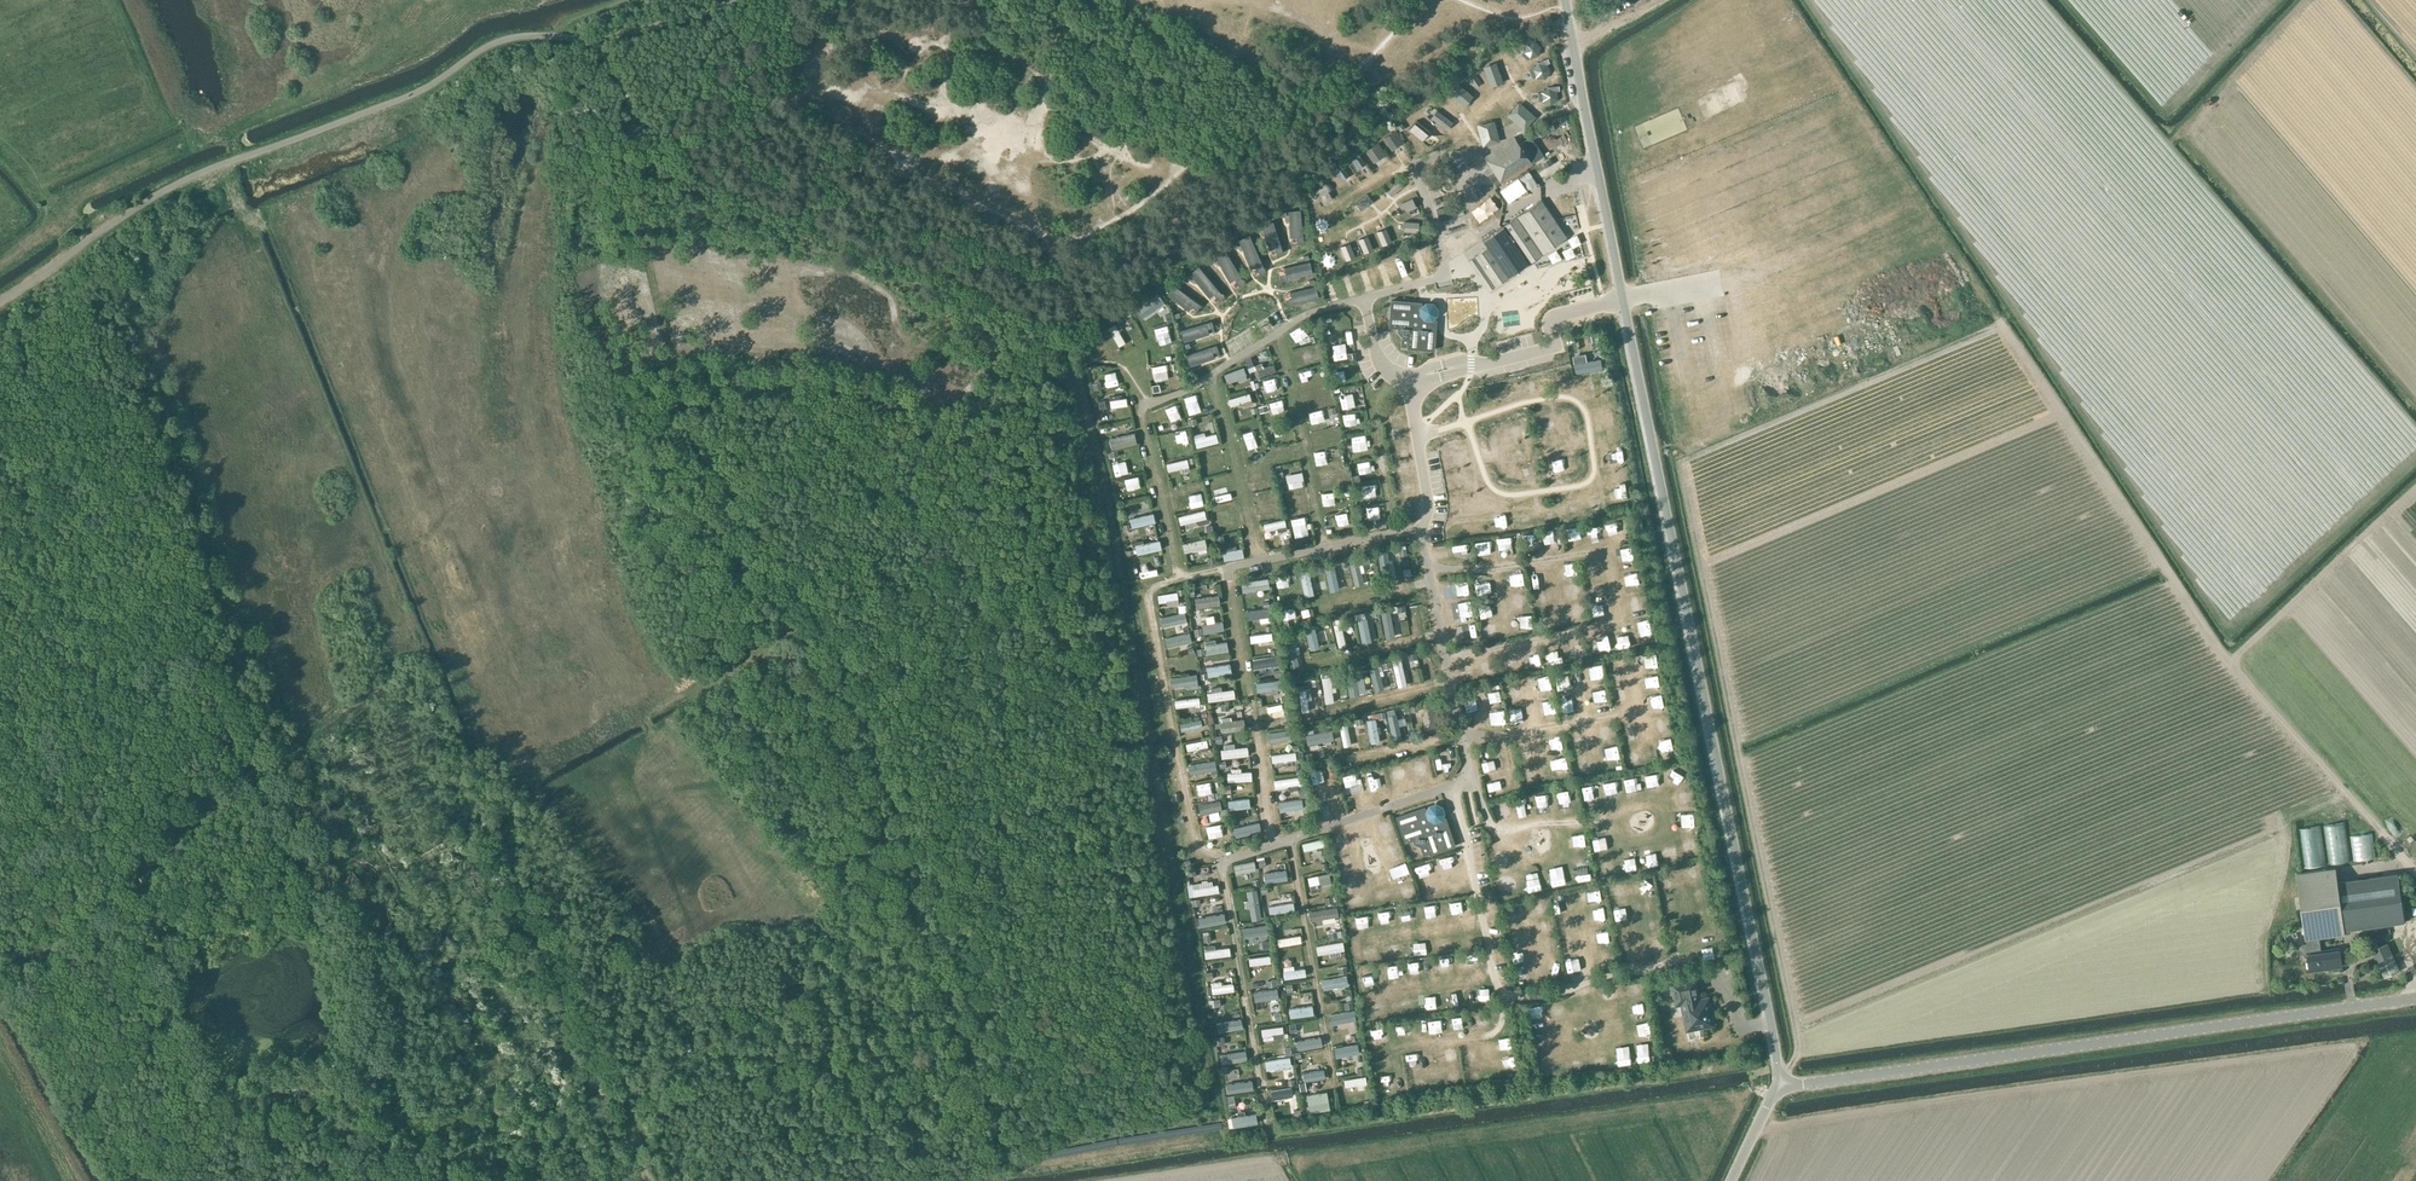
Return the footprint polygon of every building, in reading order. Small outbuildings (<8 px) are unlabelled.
[(1483,198),(1532,165),(1533,167),(1556,151),(1541,129),(1519,144),(1514,138),(1484,158),(1489,165),(1469,179),(1483,198)] [(1404,142),(1396,130),(1383,138),(1392,151),(1404,142)] [(1373,163),(1386,155),(1378,142),(1365,150),(1373,163)] [(1358,169),(1366,164),(1360,155),(1352,161),(1358,169)] [(1341,181),(1349,175),(1343,167),(1335,173),(1341,181)] [(1487,247),(1474,255),(1495,286),(1508,277),(1503,269),(1537,246),(1542,254),(1566,237),(1541,199),(1482,240),(1487,247)] [(1421,303),(1391,300),(1389,326),(1398,327),(1398,331),(1404,338),(1408,338),(1407,348),(1433,350),(1436,320),(1431,320),(1431,316),(1429,311),(1424,308),(1420,308),(1421,303)] [(1395,817),(1404,843),(1413,839),(1414,843),(1422,847),(1426,846),(1429,855),(1455,846),(1445,817),(1442,818),(1444,813),(1442,806),(1435,802),(1428,805),(1426,809),(1425,806),(1395,817)] [(2404,921),(2398,873),(2338,880),(2335,867),(2296,872),(2305,939),(2306,943),(2304,944),(2302,944),(2300,946),(2299,948),(2299,950),(2301,952),(2303,954),(2308,954),(2309,971),(2342,966),(2340,948),(2321,951),(2319,937),(2345,934),(2344,930),(2404,921)] [(2392,954),(2393,954),(2388,942),(2371,950),(2384,977),(2400,970),(2392,954)] [(1696,978),(1670,983),(1675,1006),(1681,1005),(1686,1030),(1714,1024),(1711,1012),(1709,1012),(1706,998),(1700,999),(1696,978)]
